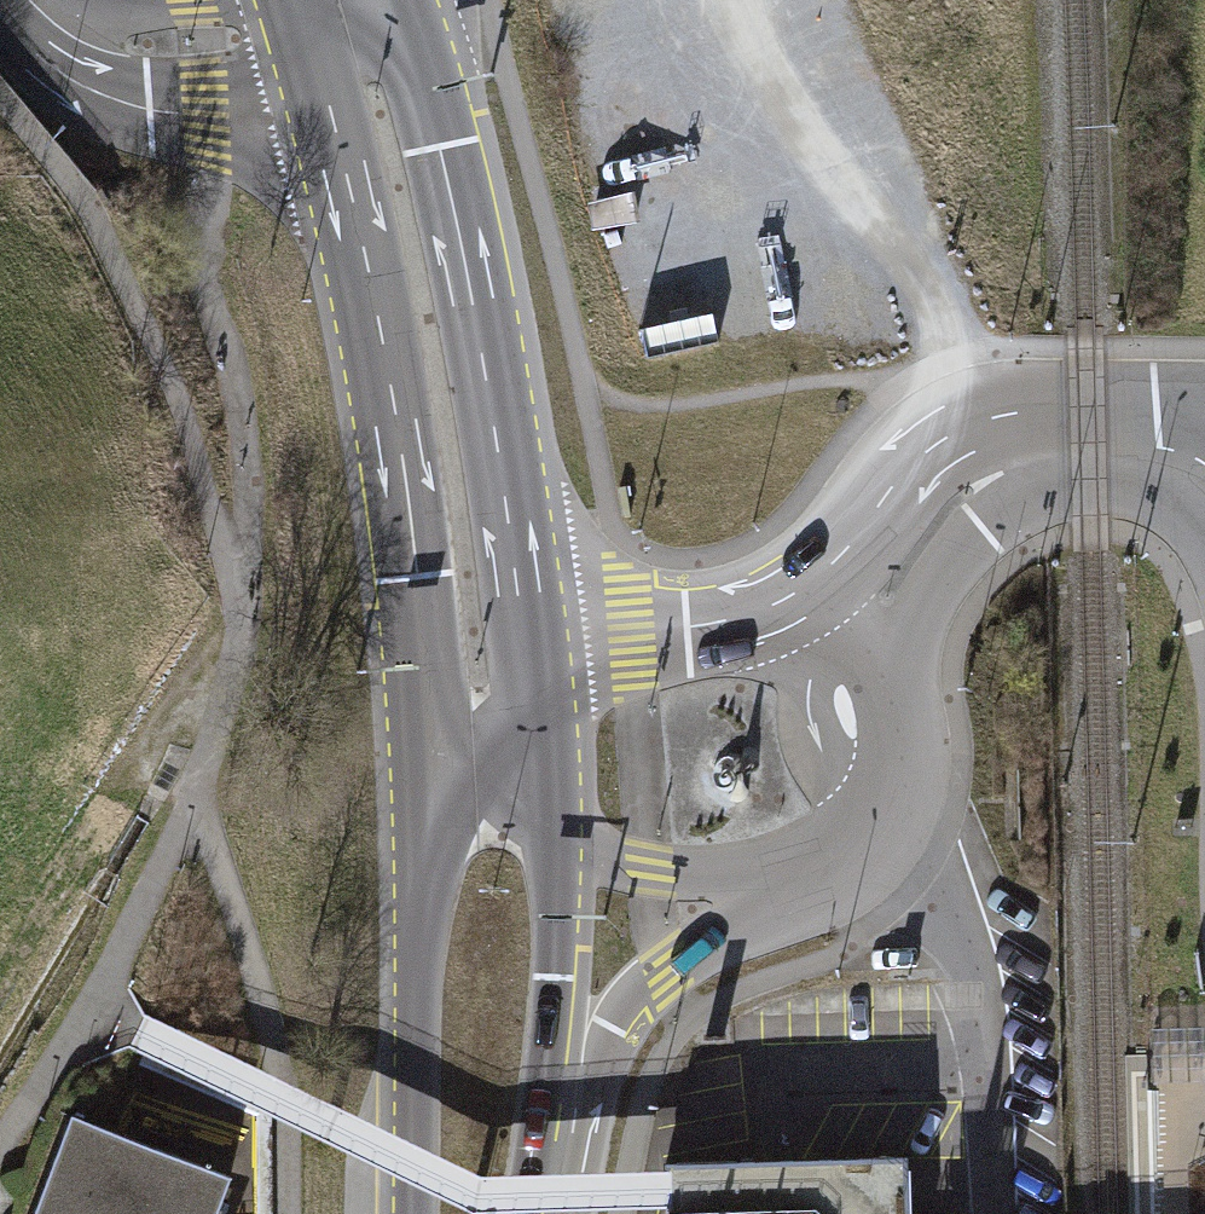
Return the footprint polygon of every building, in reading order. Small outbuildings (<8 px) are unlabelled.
[(65,1112),(27,1213),(214,1213),(229,1174),(65,1112)] [(666,1213),(909,1213),(907,1162),(665,1164),(666,1213)]
